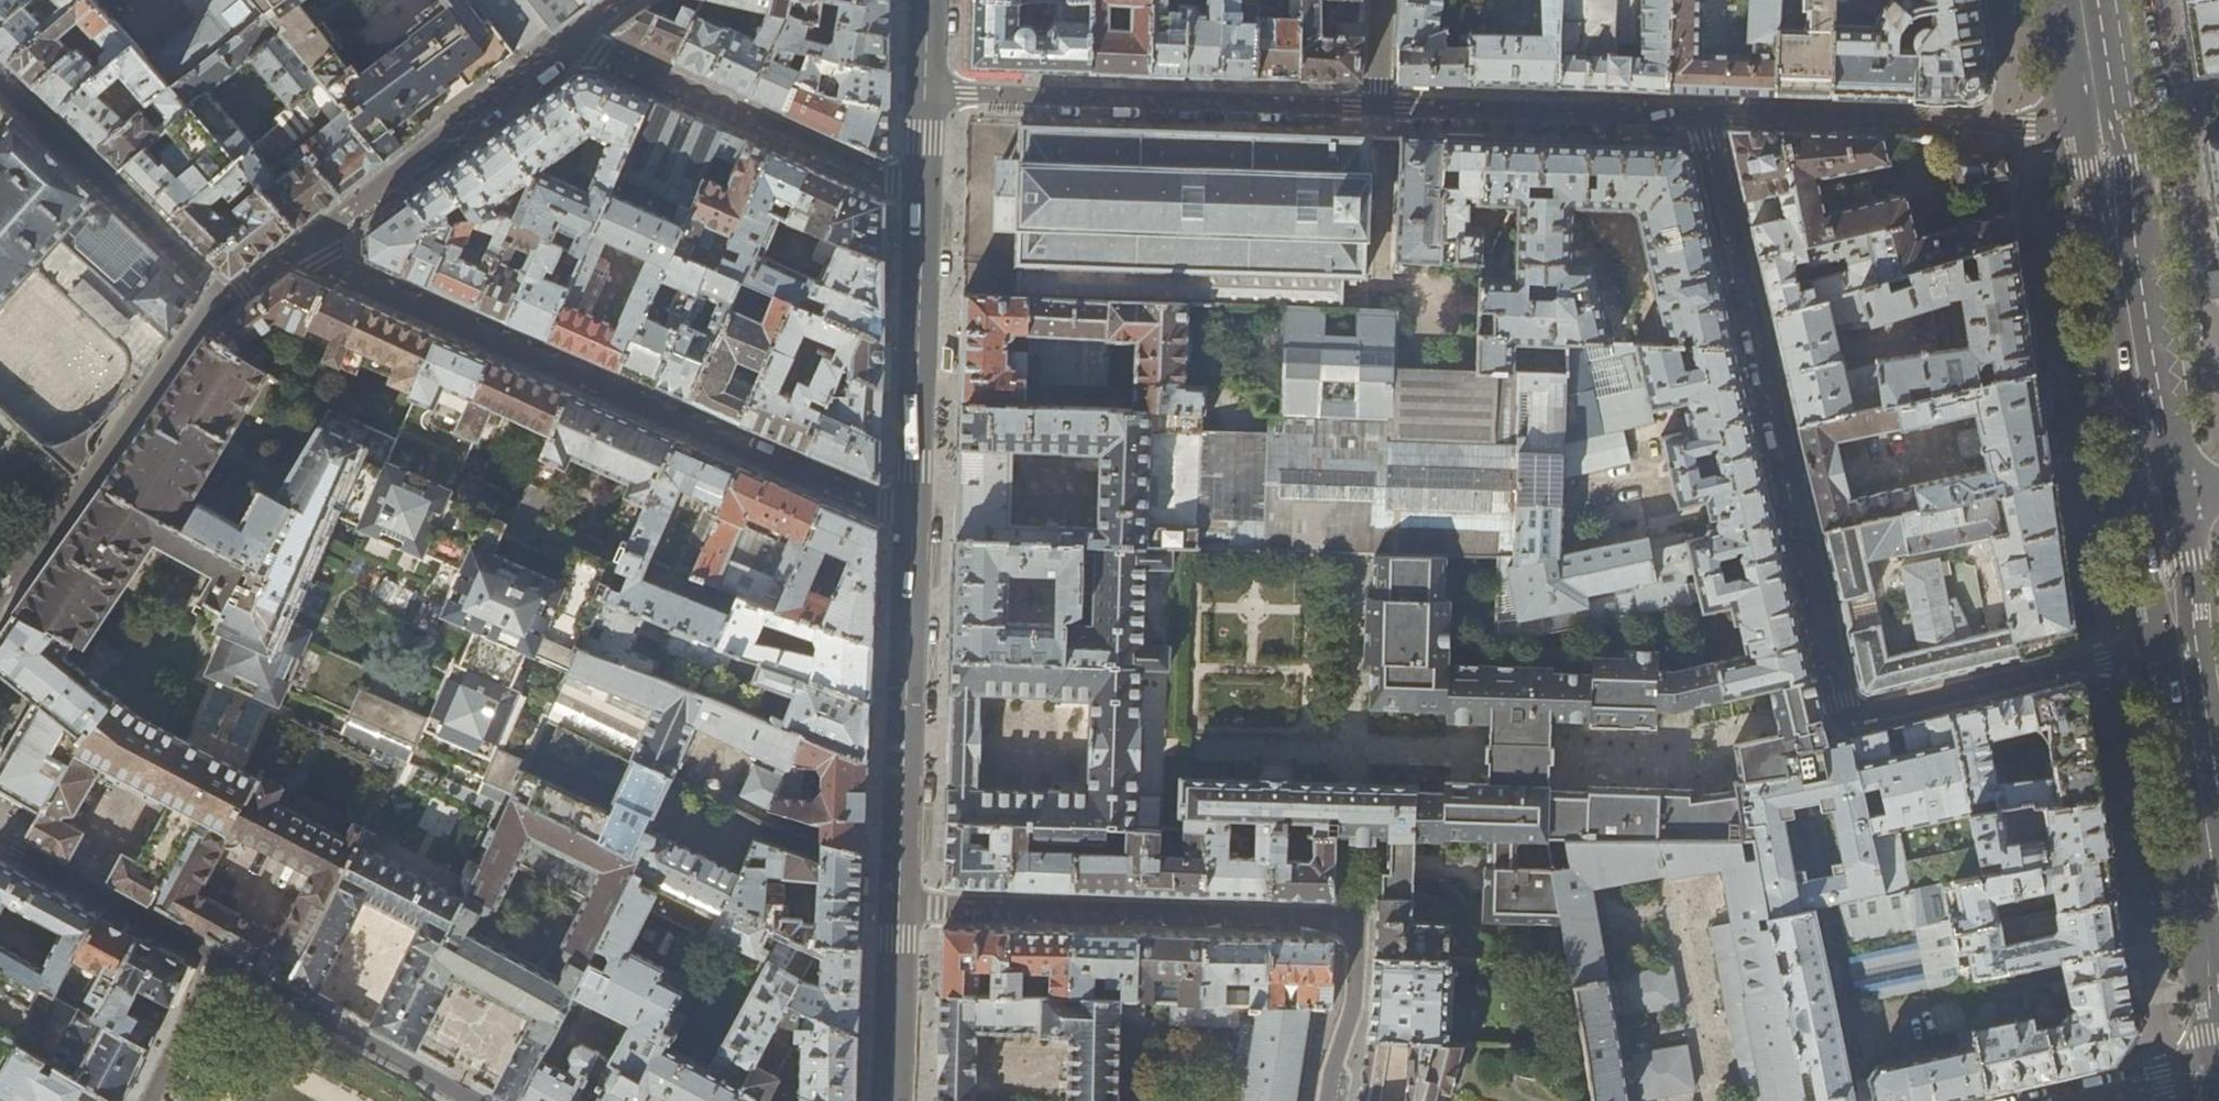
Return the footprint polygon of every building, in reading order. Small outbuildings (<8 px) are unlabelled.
[(9,65),(83,0),(0,0),(0,56),(9,65)] [(34,90),(73,53),(59,38),(80,21),(94,35),(110,20),(92,0),(83,0),(9,65),(13,69),(34,90)] [(206,12),(147,60),(169,86),(261,13),(251,0),(196,0),(206,12)] [(462,77),(469,86),(504,60),(515,52),(474,0),(432,0),(434,3),(429,6),(434,12),(370,59),(373,63),(359,73),(352,64),(347,67),(336,53),(342,48),(323,22),(317,27),(305,11),(316,2),(316,3),(321,0),(251,0),(261,13),(319,84),(379,153),(420,122),(414,113),(428,103),(462,77)] [(515,52),(539,33),(547,28),(553,35),(562,28),(599,0),(474,0),(515,52)] [(672,63),(696,12),(700,0),(667,0),(668,1),(683,5),(676,21),(645,10),(612,34),(612,36),(642,49),(672,63)] [(768,9),(790,14),(820,20),(823,0),(721,0),(768,9)] [(890,39),(892,0),(823,0),(820,20),(790,14),(777,45),(808,52),(889,69),(890,59),(890,39)] [(1087,71),(1089,3),(1053,1),(1053,21),(1044,29),(1044,34),(1034,34),(1034,31),(1031,26),(1026,24),(1028,1),(1006,0),(972,0),(971,68),(992,69),(1031,70),(1067,70),(1087,71)] [(1087,71),(1087,73),(1111,74),(1148,75),(1150,0),(1089,0),(1089,3),(1087,71)] [(1185,77),(1187,5),(1179,5),(1179,12),(1166,12),(1167,0),(1150,0),(1148,75),(1167,76),(1185,77)] [(1220,77),(1222,0),(1207,0),(1207,12),(1194,13),(1194,5),(1187,5),(1185,77),(1196,77),(1220,77)] [(1220,77),(1222,77),(1232,78),(1256,79),(1257,0),(1222,0),(1220,77)] [(1300,80),(1302,0),(1257,0),(1256,79),(1270,79),(1300,80)] [(1361,82),(1363,23),(1361,23),(1360,25),(1340,24),(1336,29),(1331,28),(1331,37),(1319,37),(1320,23),(1324,23),(1328,21),(1328,9),(1326,6),(1320,6),(1320,0),(1302,0),(1300,80),(1319,80),(1324,81),(1361,82)] [(1344,7),(1360,8),(1360,16),(1362,18),(1363,18),(1363,13),(1364,0),(1344,0),(1344,7)] [(1402,1),(1397,47),(1466,22),(1491,12),(1521,0),(1402,0),(1402,1)] [(1562,0),(1521,0),(1491,12),(1491,23),(1534,23),(1534,35),(1478,34),(1477,26),(1470,26),(1472,29),(1469,85),(1483,86),(1509,86),(1558,88),(1562,0)] [(1558,88),(1609,90),(1660,92),(1667,92),(1670,0),(1562,0),(1558,88)] [(1775,95),(1779,28),(1780,0),(1751,0),(1749,41),(1755,42),(1755,53),(1752,53),(1752,56),(1697,54),(1699,0),(1670,0),(1667,92),(1718,94),(1723,94),(1775,95)] [(1804,9),(1809,9),(1808,30),(1779,28),(1775,95),(1800,96),(1830,96),(1833,24),(1834,0),(1805,0),(1804,9)] [(1987,62),(1989,62),(1982,14),(1980,0),(1890,0),(1884,6),(1878,15),(1874,27),(1833,24),(1830,96),(1892,98),(1914,99),(1946,100),(1955,100),(1955,99),(1958,99),(1962,100),(1971,101),(1978,97),(1985,91),(1989,84),(1990,74),(1987,62)] [(2218,6),(2218,0),(2185,0),(2182,0),(2188,39),(2194,77),(2218,73),(2218,6)] [(705,78),(751,99),(777,45),(790,14),(768,9),(756,38),(696,12),(672,63),(705,78)] [(161,211),(168,218),(238,163),(255,149),(209,94),(251,59),(291,107),(319,84),(261,13),(169,86),(189,109),(120,172),(161,211)] [(60,114),(97,150),(138,113),(151,102),(169,86),(147,60),(110,20),(94,35),(88,41),(99,53),(105,48),(107,50),(102,56),(104,63),(97,68),(78,50),(73,53),(34,90),(60,114)] [(1470,26),(1466,22),(1397,47),(1397,66),(1397,82),(1399,82),(1439,84),(1469,85),(1472,29),(1470,26)] [(761,103),(782,113),(796,80),(808,52),(777,45),(751,99),(761,103)] [(808,52),(796,80),(830,94),(889,106),(889,74),(889,69),(808,52)] [(592,74),(575,75),(523,115),(464,159),(408,201),(429,228),(457,222),(498,214),(493,207),(502,200),(518,207),(514,217),(516,218),(546,231),(543,239),(550,242),(557,226),(578,235),(571,250),(582,254),(611,188),(616,176),(617,175),(650,99),(630,90),(592,74)] [(888,129),(889,106),(830,94),(796,80),(782,113),(810,125),(882,158),(887,160),(887,157),(888,129)] [(238,163),(296,229),(364,177),(385,161),(379,153),(319,84),(291,107),(292,110),(278,121),(282,127),(255,149),(238,163)] [(116,168),(120,172),(189,109),(169,86),(151,102),(167,119),(154,131),(138,113),(97,150),(116,168)] [(2218,116),(2218,96),(2211,94),(2208,114),(2218,116)] [(690,116),(650,99),(617,175),(691,208),(704,178),(714,154),(725,131),(690,116)] [(115,409),(118,405),(117,404),(123,398),(126,396),(128,394),(130,393),(133,393),(199,297),(132,233),(50,154),(14,120),(12,122),(12,123),(13,124),(0,137),(0,309),(1,308),(1,307),(3,303),(4,301),(34,268),(39,272),(40,272),(51,282),(56,287),(57,286),(67,296),(67,297),(72,301),(73,300),(83,310),(83,311),(88,316),(89,315),(96,321),(100,325),(100,326),(105,331),(106,330),(116,340),(116,341),(120,345),(122,345),(126,350),(128,357),(128,366),(128,375),(126,381),(124,381),(123,386),(119,393),(113,402),(110,409),(111,410),(114,408),(115,409)] [(1343,274),(1365,274),(1369,137),(1290,134),(1172,130),(1054,126),(1021,125),(1019,146),(1018,167),(1051,168),(1051,183),(1050,183),(1050,185),(1049,185),(1048,197),(1048,208),(1049,209),(1049,224),(1016,221),(1015,246),(1015,266),(1017,266),(1343,274)] [(739,137),(725,131),(714,154),(737,165),(726,189),(704,178),(691,208),(672,252),(707,267),(718,272),(747,202),(770,151),(739,137)] [(1746,210),(1757,256),(1806,245),(1781,133),(1728,131),(1734,160),(1744,200),(1746,210)] [(1803,134),(1781,133),(1806,245),(1863,232),(1877,284),(2017,240),(2010,195),(2004,157),(1955,156),(1931,141),(1925,141),(1930,153),(1950,155),(1956,184),(1978,181),(1985,217),(1963,221),(1964,226),(1916,239),(1905,195),(1823,215),(1815,178),(1888,164),(1880,136),(1822,134),(1803,134)] [(1440,263),(1441,240),(1443,186),(1444,168),(1445,139),(1400,137),(1400,158),(1399,158),(1399,163),(1400,163),(1399,186),(1396,186),(1397,194),(1399,195),(1398,216),(1397,216),(1397,221),(1398,221),(1397,256),(1396,256),(1395,261),(1440,263)] [(1471,205),(1518,206),(1516,279),(1481,277),(1478,372),(1521,374),(1568,376),(1567,342),(1612,344),(1593,263),(1572,263),(1574,209),(1587,209),(1588,143),(1496,140),(1445,139),(1444,168),(1460,169),(1459,186),(1443,186),(1441,240),(1456,240),(1455,262),(1482,263),(1484,229),(1480,225),(1470,225),(1471,205)] [(1636,145),(1588,143),(1587,209),(1631,210),(1638,216),(1668,346),(1734,347),(1714,263),(1709,242),(1689,157),(1677,146),(1636,145)] [(805,166),(770,151),(747,202),(780,216),(785,219),(810,168),(805,166)] [(268,250),(296,229),(238,163),(168,218),(230,279),(268,250)] [(837,181),(810,168),(785,219),(785,220),(820,236),(811,258),(827,267),(820,282),(761,257),(780,216),(747,202),(718,272),(741,282),(773,296),(789,303),(856,332),(882,343),(884,300),(884,264),(827,237),(848,186),(837,181)] [(582,254),(568,288),(547,339),(575,351),(620,370),(644,317),(650,303),(665,309),(684,317),(707,267),(672,252),(691,208),(617,175),(616,176),(678,204),(671,221),(617,197),(619,191),(611,188),(582,254)] [(854,188),(848,186),(827,237),(884,264),(887,203),(854,188)] [(409,278),(427,286),(457,222),(429,228),(408,201),(403,204),(367,232),(364,258),(381,266),(409,278)] [(498,214),(457,222),(427,286),(445,294),(479,308),(516,218),(514,217),(506,214),(498,214)] [(488,312),(509,321),(543,239),(546,231),(516,218),(479,308),(488,312)] [(1863,232),(1806,245),(1757,256),(1763,283),(1772,317),(1825,301),(1877,284),(1863,232)] [(518,326),(547,339),(568,288),(544,278),(548,269),(553,271),(563,247),(550,242),(543,239),(509,321),(518,326)] [(1877,284),(1825,301),(1772,317),(1783,364),(1798,426),(1896,403),(2036,371),(2027,309),(2017,240),(1877,284)] [(1017,282),(1017,300),(1027,300),(1342,311),(1343,274),(1017,266),(1017,282)] [(658,324),(644,317),(620,370),(648,382),(690,401),(729,310),(741,282),(718,272),(707,267),(684,317),(665,309),(658,324)] [(2211,296),(2218,295),(2218,269),(2208,270),(2211,296)] [(237,316),(208,337),(256,368),(264,357),(262,351),(248,342),(275,321),(306,334),(309,328),(334,338),(331,347),(325,360),(337,366),(366,306),(336,293),(293,274),(237,316)] [(762,324),(729,310),(690,401),(712,410),(739,422),(789,303),(773,296),(762,324)] [(962,296),(961,342),(961,347),(960,391),(959,404),(1026,406),(1026,402),(1024,402),(1026,356),(1006,355),(1007,335),(1026,336),(1027,300),(1017,300),(967,296),(962,296)] [(1107,382),(1108,343),(1136,343),(1133,410),(1026,406),(959,404),(958,449),(957,495),(956,540),(1049,543),(1059,544),(1061,544),(1082,545),(1096,546),(1172,548),(1343,555),(1377,556),(1448,559),(1499,558),(1514,558),(1521,374),(1478,372),(1393,368),(1396,312),(1342,311),(1027,300),(1026,336),(1026,356),(1042,357),(1041,375),(1059,385),(1103,386),(1107,382)] [(856,332),(789,303),(739,422),(768,435),(807,452),(823,414),(830,396),(839,374),(856,332)] [(398,320),(366,306),(337,366),(337,367),(356,375),(360,366),(390,379),(389,382),(412,391),(437,337),(398,320)] [(408,763),(415,748),(485,779),(479,794),(508,807),(513,796),(525,768),(527,763),(541,735),(549,718),(580,648),(603,598),(646,505),(626,496),(602,543),(541,517),(565,468),(550,461),(541,458),(538,457),(518,500),(459,474),(472,440),(463,436),(456,433),(461,421),(450,416),(409,399),(412,391),(389,382),(390,379),(360,366),(356,375),(337,367),(337,366),(325,360),(331,347),(322,344),(314,362),(298,356),(305,340),(276,329),(258,343),(268,347),(270,358),(261,371),(266,374),(229,439),(232,441),(237,434),(256,446),(251,454),(266,461),(253,485),(261,489),(274,496),(293,506),(257,570),(247,564),(221,611),(223,612),(215,631),(222,635),(205,675),(280,707),(286,693),(347,718),(341,734),(398,759),(408,763)] [(881,397),(882,343),(856,332),(839,374),(845,376),(845,397),(830,396),(823,414),(880,440),(881,397)] [(126,454),(103,487),(247,564),(257,570),(293,506),(274,496),(261,489),(242,526),(203,503),(200,506),(192,502),(229,439),(266,374),(261,371),(256,368),(208,337),(203,343),(186,368),(155,412),(126,454)] [(457,346),(437,337),(412,391),(409,399),(450,416),(461,421),(489,360),(457,346)] [(1769,498),(1766,485),(1745,393),(1740,373),(1734,347),(1668,346),(1612,344),(1567,342),(1568,376),(1521,374),(1514,558),(1499,558),(1497,632),(1526,634),(1688,604),(1682,580),(1782,555),(1769,498)] [(520,373),(489,360),(461,421),(456,433),(463,436),(472,440),(477,442),(492,409),(550,435),(568,394),(520,373)] [(2036,371),(1896,403),(1901,427),(1974,411),(1986,469),(1914,486),(1919,510),(1994,493),(2052,481),(2044,426),(2036,371)] [(622,417),(568,394),(550,435),(541,458),(550,461),(565,468),(570,456),(631,483),(626,496),(646,505),(676,441),(622,417)] [(1809,475),(1823,532),(1919,510),(1914,486),(1912,486),(1911,481),(1879,489),(1880,494),(1850,500),(1836,442),(1850,438),(1852,443),(1866,440),(1865,435),(1901,427),(1896,403),(1798,426),(1809,475)] [(876,481),(879,483),(879,477),(880,440),(823,414),(807,452),(825,460),(876,481)] [(75,476),(91,452),(89,448),(89,441),(92,434),(94,431),(98,425),(100,422),(99,421),(92,426),(92,428),(86,433),(72,440),(63,444),(53,444),(52,447),(38,441),(71,472),(75,476)] [(738,594),(691,575),(737,467),(715,458),(676,441),(646,505),(603,598),(646,614),(717,643),(738,594)] [(738,594),(777,608),(821,504),(776,484),(737,467),(691,575),(738,594)] [(2074,646),(2077,642),(2071,603),(2066,568),(2064,562),(2052,481),(1994,493),(2003,536),(1993,538),(1995,547),(1997,555),(1995,556),(2000,582),(2003,582),(2013,628),(2020,659),(2074,646)] [(55,556),(16,613),(77,643),(85,647),(155,542),(215,576),(201,599),(215,607),(221,611),(247,564),(103,487),(55,556)] [(1943,678),(2020,659),(2013,628),(1953,641),(1951,628),(1984,621),(1972,557),(1938,563),(1936,549),(1979,540),(1981,543),(1979,545),(1986,550),(1988,549),(1995,547),(1993,538),(2003,536),(1994,493),(1919,510),(1823,532),(1832,573),(1839,603),(1873,596),(1864,554),(1903,545),(1906,555),(1907,555),(1910,567),(1901,569),(1918,651),(1887,658),(1880,625),(1847,632),(1850,644),(1861,692),(1867,696),(1943,678)] [(873,645),(875,598),(878,528),(869,524),(821,504),(777,608),(873,645)] [(1048,557),(1049,543),(956,540),(954,601),(952,660),(1032,663),(1033,651),(1045,651),(1044,664),(1064,665),(1066,624),(1067,620),(1081,611),(1082,545),(1061,544),(1061,557),(1058,555),(1055,554),(1052,554),(1050,556),(1048,557)] [(952,660),(951,692),(949,741),(948,790),(947,823),(971,824),(992,825),(1012,826),(1012,828),(1026,829),(1026,838),(1126,841),(1127,828),(1135,828),(1141,667),(1168,668),(1169,645),(1142,644),(1145,566),(1171,567),(1172,548),(1096,546),(1093,625),(1066,624),(1064,665),(1044,664),(1032,663),(952,660)] [(1722,700),(1769,689),(1812,680),(1808,665),(1795,610),(1782,555),(1682,580),(1688,604),(1691,618),(1721,611),(1733,660),(1713,664),(1722,700)] [(1381,871),(1380,898),(1414,899),(1415,840),(1444,841),(1444,837),(1490,839),(1489,868),(1486,868),(1485,922),(1562,925),(1553,870),(1519,869),(1519,840),(1548,841),(1548,839),(1742,840),(1736,791),(1696,800),(1694,792),(1597,790),(1589,789),(1589,795),(1549,794),(1550,754),(1551,721),(1591,722),(1591,727),(1649,729),(1657,730),(1658,711),(1675,711),(1722,700),(1713,664),(1679,672),(1659,672),(1659,653),(1627,653),(1627,660),(1593,660),(1593,676),(1552,676),(1553,671),(1449,668),(1451,603),(1445,603),(1448,559),(1377,556),(1377,583),(1376,600),(1370,600),(1368,650),(1367,664),(1373,665),(1371,710),(1448,713),(1448,724),(1491,725),(1490,753),(1489,785),(1446,785),(1446,795),(1415,794),(1417,787),(1412,787),(1412,788),(1354,786),(1294,784),(1294,781),(1291,781),(1291,783),(1276,782),(1259,782),(1259,780),(1256,780),(1256,782),(1181,780),(1179,817),(1182,817),(1182,828),(1228,830),(1229,820),(1256,820),(1256,831),(1270,832),(1286,833),(1286,822),(1314,822),(1313,834),(1337,834),(1337,836),(1347,837),(1347,839),(1354,839),(1390,840),(1390,856),(1389,871),(1381,871)] [(2081,559),(2064,562),(2066,568),(2071,603),(2087,600),(2081,559)] [(738,594),(717,643),(871,701),(873,653),(873,645),(777,608),(738,594)] [(206,622),(215,607),(201,599),(194,596),(185,610),(206,622)] [(870,730),(871,701),(717,643),(646,614),(603,598),(580,648),(654,675),(659,662),(631,649),(639,631),(666,642),(665,644),(724,668),(726,663),(755,674),(753,680),(794,695),(782,726),(805,735),(868,761),(870,730)] [(150,904),(198,816),(228,835),(258,780),(139,717),(67,657),(77,643),(16,613),(0,635),(0,672),(34,701),(0,760),(0,789),(39,812),(25,836),(68,859),(70,856),(82,863),(86,857),(84,856),(90,844),(80,838),(83,833),(59,820),(63,814),(74,814),(95,777),(92,769),(90,768),(93,761),(112,771),(110,774),(158,799),(159,796),(170,802),(137,862),(123,855),(121,861),(110,855),(104,867),(102,866),(98,872),(104,875),(104,874),(111,878),(108,882),(128,893),(150,904)] [(741,793),(771,807),(805,735),(782,726),(654,675),(580,648),(549,718),(671,777),(695,725),(760,755),(758,761),(756,761),(755,763),(756,764),(751,776),(749,775),(748,778),(749,778),(743,791),(742,791),(741,793)] [(1734,747),(1742,783),(1786,775),(1780,757),(1814,747),(1826,743),(1823,730),(1821,722),(1820,714),(1812,680),(1769,689),(1777,724),(1779,735),(1751,742),(1734,747)] [(2080,682),(2078,682),(2011,699),(1996,702),(1948,714),(1970,814),(2031,806),(2033,809),(2047,808),(2048,809),(2100,799),(2093,748),(2083,684),(2080,682)] [(1869,734),(1851,738),(1861,790),(1879,785),(1889,828),(1870,833),(1884,895),(1942,884),(1955,882),(1982,876),(1970,814),(1948,714),(1900,726),(1869,734)] [(636,870),(720,911),(725,901),(728,903),(742,874),(649,828),(666,787),(667,787),(671,793),(687,801),(694,789),(671,777),(549,718),(541,735),(554,741),(551,748),(622,785),(609,810),(525,768),(513,796),(642,858),(636,870)] [(771,807),(821,824),(865,838),(866,799),(868,761),(805,735),(771,807)] [(1780,757),(1786,775),(1742,783),(1735,784),(1736,791),(1742,840),(1752,841),(1769,920),(1812,909),(1837,904),(1884,895),(1870,833),(1861,790),(1851,738),(1829,744),(1829,742),(1826,743),(1814,747),(1780,757)] [(351,1014),(392,1037),(480,868),(469,862),(453,894),(368,850),(374,838),(403,853),(439,778),(408,763),(398,759),(365,828),(289,980),(336,1005),(345,986),(331,979),(329,979),(326,983),(321,981),(363,897),(397,916),(422,928),(382,1005),(362,994),(351,1014)] [(228,835),(198,816),(150,904),(215,940),(289,980),(365,828),(353,823),(345,839),(276,803),(284,787),(261,776),(258,780),(228,835)] [(533,1018),(494,1093),(508,1100),(519,1100),(541,1061),(573,995),(590,963),(597,948),(636,870),(642,858),(513,796),(508,807),(480,868),(392,1037),(417,1050),(453,978),(455,975),(462,979),(461,981),(464,982),(465,981),(473,985),(472,987),(477,990),(478,988),(486,992),(485,994),(487,995),(488,997),(493,999),(497,1002),(498,1001),(501,1003),(502,1001),(510,1005),(509,1007),(513,1009),(514,1007),(523,1013),(522,1014),(525,1016),(526,1014),(533,1018)] [(1970,814),(1982,876),(2109,852),(2107,840),(2100,799),(2048,809),(2047,808),(2033,809),(2031,806),(1970,814)] [(1234,896),(1268,896),(1270,832),(1256,831),(1255,856),(1228,856),(1228,830),(1182,828),(1163,827),(1163,818),(1161,817),(1161,831),(1183,831),(1183,855),(1158,855),(1159,831),(1158,831),(1158,829),(1135,828),(1127,828),(1126,841),(1125,852),(1075,852),(1074,891),(1139,893),(1229,895),(1234,896)] [(975,888),(1009,889),(1008,849),(1011,849),(1012,828),(1012,826),(992,825),(992,847),(970,847),(971,824),(947,823),(946,835),(945,887),(975,888)] [(865,847),(865,838),(821,824),(821,842),(863,856),(865,856),(865,847)] [(1035,890),(1074,891),(1075,852),(1026,851),(1026,838),(1026,829),(1012,828),(1011,849),(1008,849),(1009,889),(1035,890)] [(1335,899),(1337,836),(1337,834),(1313,834),(1312,859),(1287,858),(1287,833),(1286,833),(1270,832),(1268,896),(1296,897),(1335,899)] [(1769,920),(1752,841),(1742,840),(1548,839),(1548,841),(1553,870),(1562,925),(1568,964),(1572,984),(1573,984),(1584,1050),(1593,1100),(1638,1100),(1696,1091),(1688,1049),(1635,1057),(1636,1063),(1622,1065),(1614,1017),(1627,1015),(1627,1016),(1680,1006),(1673,968),(1608,980),(1594,889),(1724,867),(1736,925),(1714,930),(1729,1023),(1749,1019),(1752,1032),(1738,1034),(1749,1098),(1763,1096),(1764,1100),(1803,1100),(1769,920)] [(728,903),(820,947),(860,948),(861,906),(862,872),(820,861),(756,841),(742,874),(728,903)] [(863,862),(863,856),(821,842),(820,861),(862,872),(863,862)] [(2114,887),(2109,852),(1982,876),(1955,882),(1961,910),(1948,913),(1952,932),(2019,918),(2018,907),(2017,906),(1995,906),(1993,900),(2034,891),(2036,903),(2056,899),(2058,910),(2116,899),(2114,887)] [(38,988),(51,996),(63,974),(69,964),(72,959),(96,915),(75,903),(28,878),(1,863),(0,863),(0,910),(4,903),(60,933),(39,969),(0,947),(0,966),(38,988)] [(668,1024),(710,933),(720,911),(636,870),(597,948),(610,954),(604,969),(590,963),(573,995),(630,1024),(610,1061),(641,1080),(668,1024)] [(1963,983),(1962,979),(1952,932),(1948,913),(1942,884),(1884,895),(1837,904),(1854,989),(1875,1000),(1960,982),(1960,984),(1963,983)] [(1375,922),(1374,956),(1447,959),(1449,922),(1413,921),(1414,899),(1380,898),(1376,898),(1375,922)] [(1962,979),(2066,958),(2123,945),(2121,935),(2116,899),(2058,910),(2019,918),(1952,932),(1962,979)] [(779,1019),(790,1002),(856,1036),(858,996),(860,948),(820,947),(728,903),(725,901),(720,911),(710,933),(768,963),(709,1070),(704,1067),(690,1058),(670,1048),(679,1030),(668,1024),(641,1080),(610,1061),(599,1083),(604,1086),(596,1100),(649,1100),(654,1092),(669,1100),(671,1100),(734,1100),(779,1019)] [(1986,1092),(1975,1043),(1876,1066),(1868,1078),(1847,1083),(1812,909),(1769,920),(1803,1100),(1945,1100),(1952,1099),(1986,1092)] [(63,974),(103,997),(137,937),(116,926),(96,915),(72,959),(99,974),(96,980),(69,964),(63,974)] [(942,965),(941,995),(978,996),(979,970),(992,970),(991,997),(1021,997),(1022,972),(1026,972),(1026,977),(1029,977),(1028,998),(1071,999),(1074,934),(1035,933),(1008,932),(980,931),(943,930),(942,964),(942,965)] [(1101,935),(1074,934),(1071,999),(1095,1000),(1090,977),(1109,976),(1109,987),(1122,987),(1121,1000),(1137,1001),(1139,936),(1101,935)] [(1166,937),(1139,936),(1137,1001),(1202,1003),(1203,938),(1166,937)] [(188,965),(158,949),(137,937),(103,997),(93,1016),(103,1023),(148,1048),(163,1018),(188,967),(188,966),(188,965)] [(1228,939),(1203,938),(1202,1003),(1244,1005),(1245,980),(1251,980),(1251,1005),(1266,1005),(1269,941),(1228,939)] [(1293,942),(1269,941),(1266,1005),(1315,1007),(1330,1008),(1332,975),(1334,943),(1293,942)] [(2114,1063),(2136,1031),(2132,1006),(2125,959),(2123,945),(2066,958),(2068,971),(2069,983),(2052,987),(2052,991),(2072,999),(2073,1002),(2059,1019),(2060,1024),(2034,1030),(2031,1017),(1996,1024),(1991,998),(1967,1003),(1975,1043),(1986,1092),(2023,1083),(2079,1070),(2114,1063)] [(1371,1009),(1366,1038),(1467,1043),(1584,1050),(1573,984),(1572,984),(1568,964),(1447,959),(1374,956),(1372,995),(1371,1009)] [(38,988),(0,966),(0,990),(1,989),(28,1005),(38,988)] [(938,1095),(938,1100),(974,1100),(977,1033),(1041,1035),(1041,1037),(1069,1038),(1068,1092),(1005,1091),(1005,1100),(1118,1100),(1121,1020),(1144,1022),(1144,1020),(1256,1023),(1243,1100),(1301,1100),(1307,1061),(1315,1007),(1266,1005),(1251,1005),(1244,1005),(1202,1003),(1137,1001),(1121,1000),(1095,1000),(1071,999),(1028,998),(1021,997),(991,997),(978,996),(941,995),(939,1053),(938,1095)] [(790,1002),(779,1019),(734,1100),(769,1100),(766,1100),(779,1077),(776,1076),(792,1048),(786,1045),(793,1025),(803,1030),(803,1032),(796,1032),(796,1042),(803,1042),(802,1100),(854,1100),(856,1044),(856,1036),(790,1002)] [(82,1011),(51,1065),(61,1071),(68,1060),(79,1066),(103,1023),(93,1016),(82,1011)] [(0,1074),(0,1100),(35,1100),(37,1098),(42,1100),(122,1100),(148,1048),(103,1023),(79,1066),(68,1060),(61,1071),(51,1065),(16,1046),(0,1074)] [(1435,1092),(1452,1096),(1467,1043),(1366,1038),(1363,1055),(1356,1100),(1432,1100),(1435,1092)] [(578,1094),(580,1090),(589,1090),(594,1080),(587,1077),(599,1052),(583,1044),(575,1047),(570,1056),(573,1064),(568,1073),(541,1061),(519,1100),(575,1100),(578,1094)]
